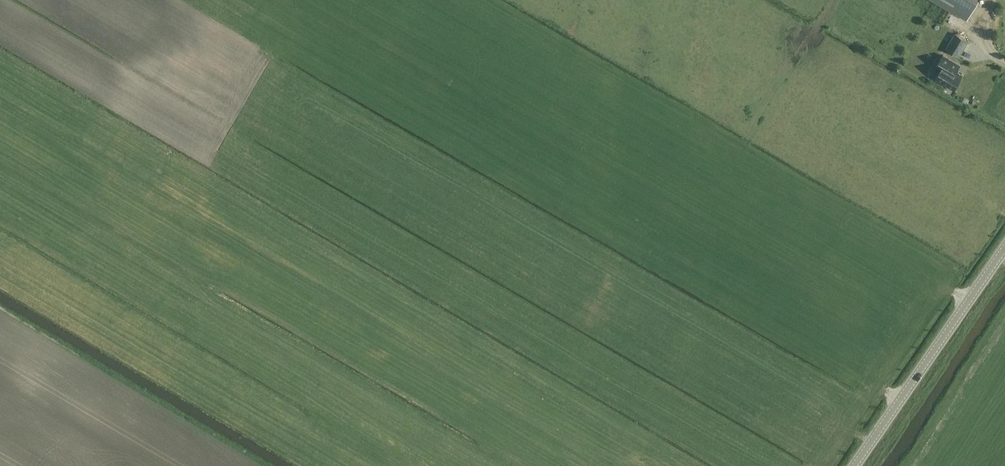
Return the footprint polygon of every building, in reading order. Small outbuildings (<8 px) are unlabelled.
[(968,19),(978,0),(936,0),(968,19)] [(959,55),(968,39),(955,32),(946,48),(959,55)] [(956,71),(960,65),(943,55),(936,67),(941,69),(935,78),(954,89),(962,75),(956,71)]
